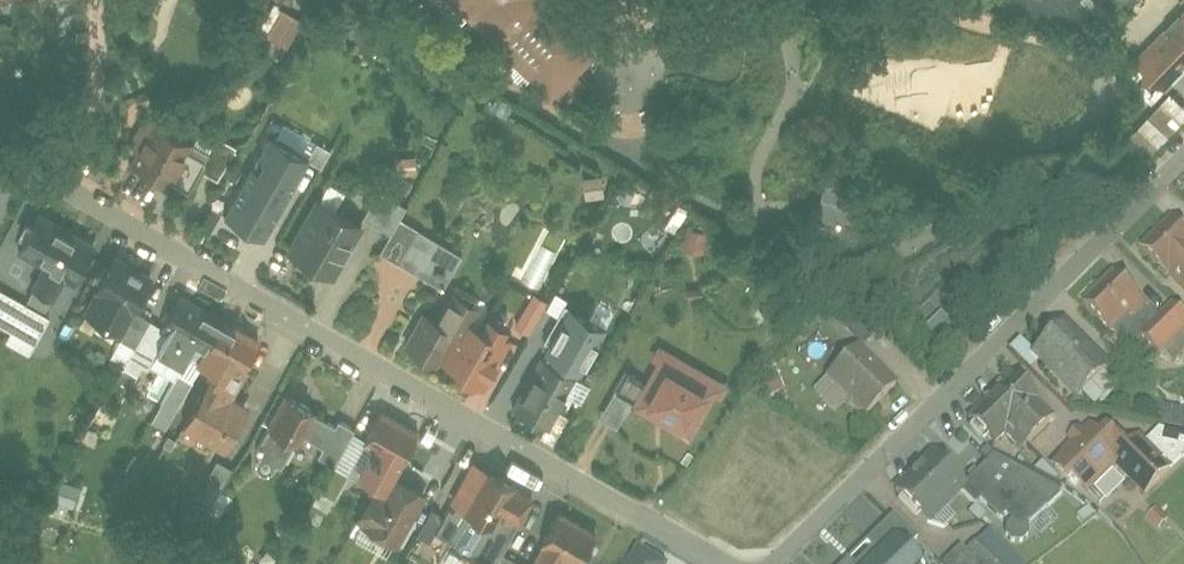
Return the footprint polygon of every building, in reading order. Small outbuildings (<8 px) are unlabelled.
[(258,29),(268,34),(264,41),(294,57),(326,0),(274,0),(258,29)] [(459,29),(464,22),(497,48),(488,59),(522,85),(526,80),(567,113),(589,87),(579,79),(611,45),(563,0),(425,0),(459,29)] [(990,8),(1051,32),(1083,44),(1111,16),(1095,0),(999,0),(990,8)] [(1134,61),(1167,94),(1175,85),(1183,94),(1183,11),(1134,61)] [(1123,149),(1144,168),(1183,123),(1183,109),(1170,96),(1123,149)] [(132,169),(164,187),(187,148),(155,129),(132,169)] [(270,134),(225,213),(264,235),(309,157),(270,134)] [(585,177),(586,197),(604,195),(602,175),(585,177)] [(836,223),(856,228),(864,195),(823,186),(814,223),(834,228),(836,223)] [(363,219),(318,193),(283,252),(328,278),(363,219)] [(1097,213),(1091,200),(1073,208),(1079,221),(1097,213)] [(20,241),(77,273),(98,236),(41,204),(20,241)] [(1142,247),(1183,290),(1183,228),(1173,216),(1142,247)] [(439,285),(458,252),(396,217),(377,249),(439,285)] [(522,278),(538,286),(557,253),(541,244),(522,278)] [(116,255),(86,307),(123,328),(153,277),(116,255)] [(1147,304),(1115,272),(1083,303),(1115,336),(1147,304)] [(36,339),(53,309),(0,279),(0,318),(36,339)] [(232,383),(262,332),(180,285),(159,320),(203,345),(194,361),(232,383)] [(436,314),(424,307),(404,343),(435,361),(456,325),(459,327),(476,299),(452,286),(436,314)] [(922,345),(939,361),(976,322),(970,317),(941,289),(909,322),(927,340),(922,345)] [(525,331),(544,297),(533,292),(515,325),(525,331)] [(545,359),(571,374),(575,367),(580,370),(605,325),(564,302),(542,339),(548,342),(543,350),(548,353),(545,359)] [(1175,305),(1142,337),(1163,358),(1183,337),(1183,314),(1175,305)] [(482,324),(470,317),(444,362),(487,387),(513,342),(505,337),(511,326),(489,313),(482,324)] [(1067,320),(1031,356),(1081,406),(1117,370),(1067,320)] [(826,376),(866,416),(899,383),(859,343),(826,376)] [(625,405),(683,438),(719,377),(661,344),(625,405)] [(542,358),(514,407),(546,425),(574,376),(571,374),(545,359),(542,358)] [(1013,374),(968,418),(997,447),(1008,436),(1024,452),(1049,427),(1034,411),(1042,403),(1013,374)] [(224,446),(250,401),(205,375),(179,420),(224,446)] [(310,407),(280,389),(260,422),(292,441),(298,431),(318,443),(313,450),(328,460),(351,423),(334,413),(329,422),(309,409),(310,407)] [(415,429),(375,405),(357,435),(369,442),(355,466),(377,479),(392,455),(398,458),(415,429)] [(1053,467),(1086,500),(1116,471),(1147,503),(1166,485),(1175,475),(1144,444),(1134,453),(1110,429),(1103,437),(1093,427),(1053,467)] [(968,489),(931,452),(892,491),(928,528),(968,489)] [(1024,549),(1056,493),(990,455),(966,498),(1012,525),(1004,538),(1024,549)] [(210,534),(233,492),(222,486),(234,465),(217,456),(183,519),(210,534)] [(529,495),(467,456),(444,493),(485,519),(494,506),(514,519),(529,495)] [(360,519),(392,537),(422,486),(390,468),(377,490),(368,485),(354,508),(363,514),(360,519)] [(80,505),(86,485),(62,478),(56,497),(80,505)] [(593,525),(559,506),(525,563),(526,563),(553,563),(559,554),(572,562),(593,525)] [(836,563),(915,563),(876,525),(836,563)] [(967,555),(965,553),(953,563),(996,563),(978,545),(967,555)] [(638,549),(629,563),(663,563),(638,549)]
